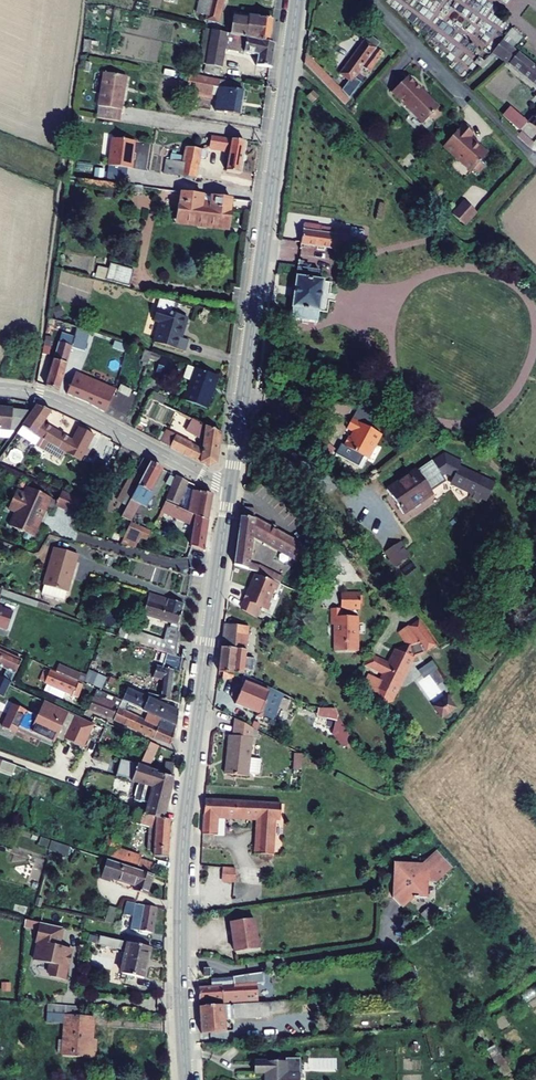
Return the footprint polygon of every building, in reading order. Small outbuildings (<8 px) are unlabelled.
[(224,23),(230,0),(205,0),(201,13),(211,15),(210,20),(224,23)] [(238,16),(236,33),(274,42),(278,19),(254,16),(254,18),(238,16)] [(210,28),(204,63),(211,64),(218,29),(210,28)] [(236,33),(218,29),(211,64),(210,72),(225,75),(230,49),(263,56),(261,66),(277,68),(281,44),(274,42),(236,33)] [(371,38),(343,75),(347,79),(349,76),(357,82),(369,65),(375,70),(388,52),(371,38)] [(89,39),(88,52),(95,52),(96,40),(89,39)] [(535,80),(535,63),(507,39),(497,51),(514,65),(515,62),(535,80)] [(310,51),(309,63),(349,105),(355,97),(310,51)] [(109,72),(102,117),(124,121),(131,76),(109,72)] [(248,82),(196,73),(192,89),(223,95),(220,110),(244,115),(249,92),(247,91),(248,82)] [(411,73),(395,89),(427,120),(443,105),(411,73)] [(318,103),(324,97),(318,91),(312,97),(318,103)] [(511,105),(502,115),(520,130),(528,121),(511,105)] [(468,122),(447,143),(474,170),(477,167),(483,160),(492,152),(483,143),(480,145),(472,137),(475,135),(478,132),(468,122)] [(522,135),(535,147),(535,145),(535,140),(526,131),(522,135)] [(475,135),(472,137),(480,145),(483,143),(475,135)] [(217,136),(215,147),(230,150),(229,155),(234,156),(232,170),(245,173),(250,141),(217,136)] [(127,167),(134,167),(134,138),(109,138),(108,178),(127,179),(127,167)] [(184,176),(183,183),(200,186),(207,149),(191,146),(188,162),(171,159),(169,173),(184,176)] [(483,160),(477,167),(481,172),(488,165),(483,160)] [(186,192),(183,221),(232,227),(237,198),(186,192)] [(455,213),(468,225),(480,211),(467,200),(455,213)] [(307,241),(306,243),(367,253),(370,232),(340,228),(340,234),(327,232),(327,226),(309,223),(308,232),(307,241)] [(327,226),(327,232),(340,234),(340,228),(327,226)] [(293,229),(292,238),(307,241),(308,232),(293,229)] [(103,266),(100,278),(135,287),(139,271),(115,264),(114,270),(103,266)] [(303,267),(296,318),(322,322),(328,280),(323,279),(324,270),(314,268),(303,267)] [(166,324),(160,343),(190,352),(193,341),(186,339),(192,318),(177,314),(180,303),(165,299),(159,322),(166,324)] [(53,317),(51,333),(66,338),(51,386),(64,391),(84,327),(53,317)] [(167,356),(162,373),(173,377),(178,360),(167,356)] [(200,368),(189,400),(211,408),(223,376),(200,368)] [(78,380),(71,394),(111,413),(121,395),(113,391),(110,399),(103,395),(106,389),(94,383),(96,379),(85,374),(82,381),(78,380)] [(123,391),(121,395),(111,413),(131,424),(137,412),(142,397),(135,394),(134,397),(123,391)] [(158,393),(155,399),(168,406),(171,399),(158,393)] [(41,406),(23,431),(39,441),(49,423),(56,411),(41,406)] [(33,412),(0,408),(0,437),(14,438),(33,412)] [(172,431),(165,443),(213,468),(222,464),(226,434),(196,419),(190,432),(208,441),(207,450),(180,436),(181,435),(172,431)] [(380,435),(351,420),(346,430),(354,434),(351,439),(349,438),(344,447),(365,458),(368,457),(380,435)] [(76,440),(49,423),(39,441),(42,443),(66,458),(70,453),(81,459),(93,436),(94,433),(83,427),(76,440)] [(23,431),(18,438),(38,450),(42,443),(39,441),(23,431)] [(93,436),(81,459),(90,463),(102,440),(93,436)] [(115,443),(110,455),(113,457),(110,464),(117,467),(126,447),(115,443)] [(459,462),(442,453),(417,471),(416,470),(386,491),(403,515),(432,494),(431,491),(445,482),(441,476),(444,473),(451,477),(448,483),(469,493),(467,497),(474,500),(477,493),(480,495),(484,494),(486,489),(485,485),(482,483),(483,480),(456,467),(459,462)] [(155,462),(147,458),(139,472),(136,470),(121,499),(132,505),(155,462)] [(132,505),(126,517),(134,520),(143,503),(145,499),(150,501),(155,491),(167,468),(155,462),(132,505)] [(181,476),(172,500),(183,505),(190,487),(193,481),(181,476)] [(198,490),(194,513),(213,521),(217,494),(211,493),(212,491),(199,484),(198,490)] [(84,499),(66,490),(62,501),(55,498),(55,497),(31,486),(28,493),(26,493),(25,491),(21,489),(19,490),(17,493),(18,496),(12,509),(19,512),(25,514),(19,528),(37,537),(46,519),(42,517),(46,508),(52,511),(53,511),(54,511),(55,511),(56,510),(57,510),(58,509),(59,509),(60,508),(61,506),(78,513),(84,499)] [(172,500),(171,503),(175,505),(194,513),(198,490),(190,487),(183,505),(172,500)] [(158,492),(155,491),(150,501),(145,499),(143,503),(150,507),(158,492)] [(175,505),(172,513),(199,525),(196,546),(208,551),(213,521),(194,513),(175,505)] [(246,508),(238,564),(260,571),(292,588),(297,574),(290,570),(287,576),(265,565),(254,562),(259,534),(303,558),(300,565),(309,569),(314,557),(318,558),(323,547),(314,531),(308,546),(261,519),(257,519),(259,510),(246,508)] [(13,526),(19,528),(25,514),(19,512),(13,526)] [(144,538),(150,541),(155,531),(136,522),(126,544),(140,548),(144,538)] [(398,542),(385,551),(394,566),(408,557),(398,542)] [(49,585),(47,593),(69,599),(71,591),(72,591),(82,554),(60,548),(49,585)] [(248,600),(244,608),(258,616),(263,606),(270,609),(273,603),(270,601),(276,589),(279,590),(282,583),(260,573),(252,591),(249,590),(246,598),(248,600)] [(360,625),(361,625),(361,616),(344,617),(344,610),(362,609),(362,592),(343,593),(343,609),(334,609),(334,625),(339,625),(339,637),(337,639),(337,652),(362,652),(361,632),(360,632),(360,625)] [(155,594),(149,614),(176,622),(183,624),(188,604),(155,594)] [(176,622),(174,628),(183,631),(183,624),(176,622)] [(228,624),(223,671),(248,675),(255,678),(256,672),(258,672),(259,658),(250,657),(253,627),(228,624)] [(126,626),(122,636),(158,648),(158,649),(163,651),(171,653),(181,657),(183,631),(174,628),(172,627),(168,640),(156,636),(154,637),(142,633),(142,632),(126,626)] [(426,652),(424,640),(414,626),(404,633),(412,646),(410,647),(418,659),(419,657),(426,652)] [(396,701),(418,659),(410,647),(400,651),(392,665),(380,659),(375,668),(388,675),(380,689),(385,704),(396,701)] [(21,672),(27,660),(0,648),(0,662),(21,672)] [(159,665),(162,665),(167,666),(171,653),(163,651),(159,665)] [(187,659),(181,657),(171,653),(167,666),(162,665),(157,678),(167,681),(165,700),(171,700),(176,701),(180,671),(184,672),(187,659)] [(380,659),(373,655),(368,665),(375,668),(380,659)] [(429,675),(442,667),(437,659),(424,667),(429,675)] [(55,670),(50,682),(82,696),(86,688),(90,690),(92,686),(55,670)] [(0,681),(0,693),(9,698),(16,682),(3,675),(0,681)] [(268,685),(255,678),(248,675),(246,683),(241,685),(237,695),(239,699),(242,701),(241,704),(275,719),(278,714),(290,719),(294,710),(293,710),(296,702),(266,689),(268,685)] [(134,684),(132,688),(154,698),(155,694),(134,684)] [(116,687),(113,694),(120,697),(127,701),(131,693),(116,687)] [(131,693),(127,701),(134,704),(154,713),(167,719),(181,725),(183,711),(169,705),(154,698),(132,688),(131,693)] [(100,691),(93,709),(118,719),(122,707),(124,708),(127,701),(120,697),(119,699),(100,691)] [(452,710),(458,706),(451,696),(445,700),(452,710)] [(184,704),(176,701),(171,700),(169,705),(183,711),(184,704)] [(445,715),(452,710),(445,700),(439,704),(445,715)] [(82,748),(93,724),(44,701),(37,715),(12,703),(2,726),(15,732),(16,729),(28,734),(30,731),(41,736),(39,740),(52,746),(55,739),(63,742),(64,739),(82,748)] [(134,704),(127,701),(124,708),(119,720),(158,738),(167,719),(154,713),(151,720),(131,711),(134,704)] [(317,718),(338,719),(338,708),(318,707),(317,718)] [(100,716),(97,723),(109,729),(112,723),(112,722),(100,716)] [(236,736),(233,736),(231,758),(233,759),(232,774),(253,776),(253,773),(255,758),(258,729),(238,718),(236,736)] [(175,746),(181,725),(167,719),(158,738),(175,746)] [(156,742),(145,765),(147,766),(156,769),(157,766),(155,765),(155,763),(163,746),(156,742)] [(294,753),(293,770),(301,770),(302,754),(294,753)] [(17,774),(20,766),(0,758),(0,768),(17,774)] [(255,758),(253,773),(264,774),(265,759),(255,758)] [(129,765),(126,772),(137,778),(136,782),(143,784),(139,801),(154,804),(152,815),(160,818),(169,820),(178,778),(163,775),(163,771),(156,769),(147,766),(145,765),(137,761),(134,767),(129,765)] [(157,766),(156,769),(163,771),(165,767),(155,763),(155,765),(157,766)] [(284,819),(285,804),(209,800),(207,835),(219,836),(220,816),(263,818),(261,854),(276,855),(278,819),(284,819)] [(175,821),(169,820),(160,818),(152,815),(142,811),(140,820),(135,818),(133,823),(154,829),(152,851),(160,851),(160,857),(173,858),(175,821)] [(114,835),(107,855),(155,870),(157,864),(145,860),(146,857),(141,855),(125,849),(128,839),(114,835)] [(45,838),(43,844),(54,848),(53,851),(72,856),(75,848),(45,838)] [(396,860),(394,895),(406,904),(414,894),(430,894),(431,872),(433,869),(438,869),(437,865),(439,862),(430,855),(425,862),(396,860)] [(112,860),(106,879),(115,883),(117,878),(141,887),(139,891),(152,895),(158,875),(112,860)] [(228,867),(228,881),(238,881),(239,867),(228,867)] [(131,902),(122,941),(154,948),(155,941),(132,936),(133,929),(157,934),(161,907),(131,902)] [(109,906),(106,921),(113,923),(116,908),(109,906)] [(260,917),(235,921),(241,951),(265,947),(260,917)] [(67,928),(44,923),(40,942),(43,943),(39,961),(55,965),(53,974),(55,978),(70,981),(73,968),(71,968),(74,954),(70,948),(63,947),(67,928)] [(105,937),(104,945),(132,952),(127,974),(149,979),(156,948),(154,948),(122,941),(105,937)] [(239,986),(203,987),(204,1002),(228,1001),(228,1006),(271,1003),(269,973),(238,979),(239,986)] [(296,1002),(297,1014),(305,1013),(305,1001),(296,1002)] [(228,1006),(204,1008),(206,1035),(231,1033),(230,1020),(275,1018),(274,1015),(297,1014),(296,1002),(271,1003),(228,1006)] [(53,1005),(51,1023),(70,1024),(68,1057),(96,1059),(97,1040),(99,1017),(87,1016),(88,1008),(53,1005)] [(499,1046),(491,1051),(507,1077),(514,1072),(499,1046)] [(307,1060),(292,1059),(292,1062),(259,1061),(259,1073),(270,1073),(270,1079),(307,1079),(307,1060)]
